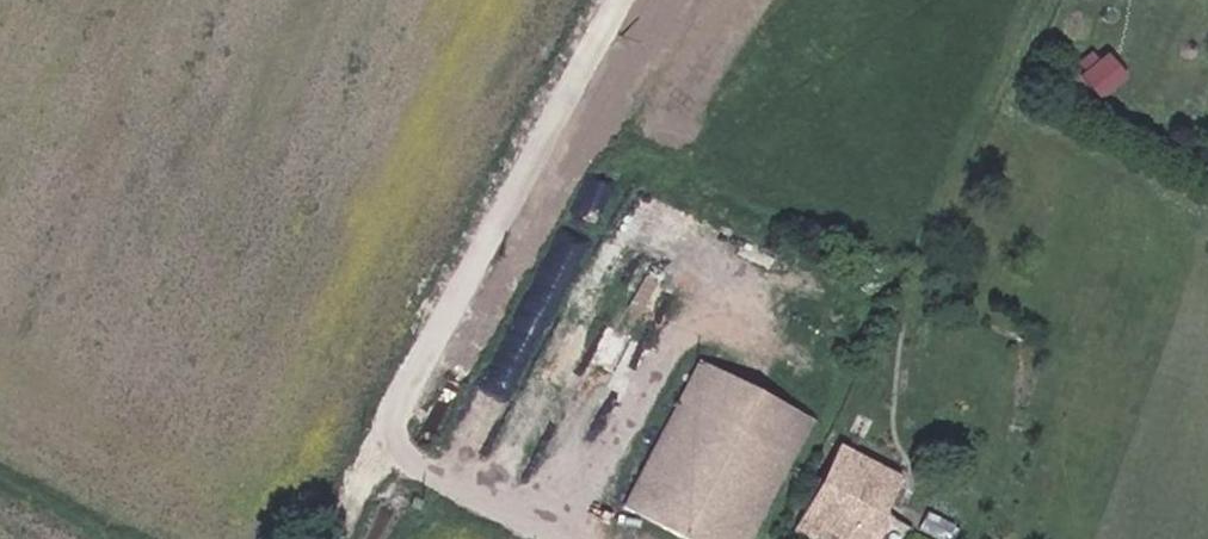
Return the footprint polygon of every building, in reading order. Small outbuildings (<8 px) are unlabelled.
[(1101,49),(1075,75),(1098,98),(1124,71),(1101,49)] [(623,417),(664,344),(605,311),(565,384),(623,417)] [(808,424),(703,363),(622,506),(681,538),(743,538),(808,424)] [(795,519),(829,537),(832,538),(875,538),(883,524),(896,528),(914,495),(832,449),(795,519)] [(795,519),(785,538),(828,538),(829,537),(795,519)]
